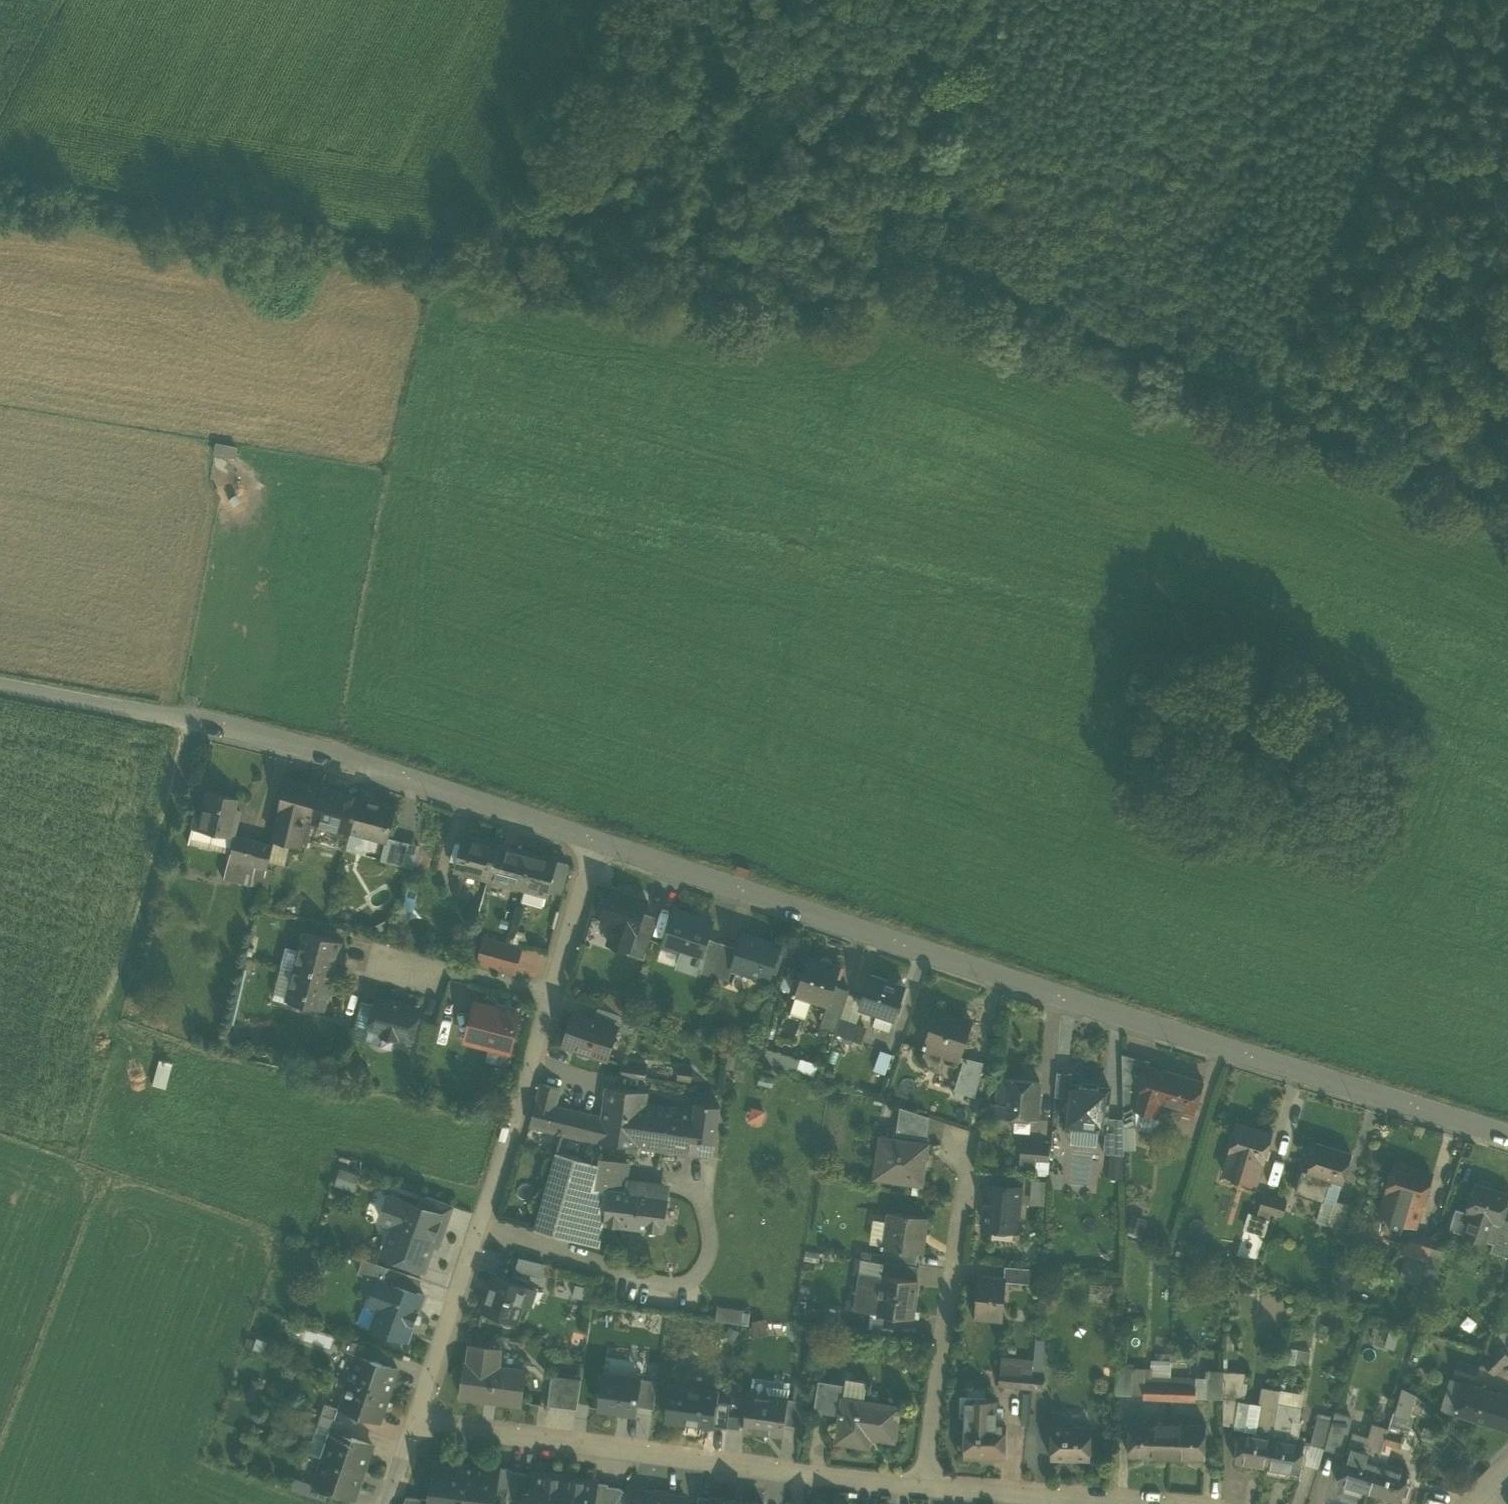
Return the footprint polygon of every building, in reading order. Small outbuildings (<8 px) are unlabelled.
[(302,839),(306,819),(309,807),(307,800),(310,784),(288,777),(274,839),(291,842),(295,840),(296,837),(302,839)] [(306,819),(312,820),(321,787),(310,784),(307,800),(309,807),(306,819)] [(312,821),(350,831),(359,797),(321,787),(312,820),(312,821)] [(191,828),(227,837),(228,834),(234,810),(237,800),(205,792),(199,818),(194,817),(191,828)] [(396,807),(359,797),(350,831),(387,840),(396,807)] [(239,811),(234,810),(228,834),(233,835),(234,835),(239,811)] [(256,866),(267,869),(273,844),(234,835),(233,835),(227,860),(256,866)] [(455,869),(488,877),(497,845),(464,836),(462,843),(458,859),(455,869)] [(382,860),(413,868),(419,849),(387,840),(382,860)] [(458,859),(462,843),(455,841),(451,858),(458,859)] [(488,877),(525,887),(533,855),(497,845),(488,877)] [(534,854),(533,855),(525,887),(525,888),(547,894),(548,888),(556,860),(534,854)] [(223,877),(252,884),(256,866),(227,860),(223,877)] [(568,863),(556,860),(548,888),(560,892),(568,863)] [(544,906),(547,894),(525,888),(521,900),(544,906)] [(636,931),(643,913),(648,900),(612,888),(601,920),(614,924),(608,943),(629,950),(636,931)] [(681,951),(701,958),(708,938),(713,922),(674,909),(662,944),(681,951)] [(628,953),(645,958),(658,918),(643,913),(636,931),(629,950),(628,953)] [(287,1000),(323,1009),(341,940),(305,931),(287,1000)] [(733,967),(770,979),(781,945),(743,933),(738,948),(732,967),(733,967)] [(478,963),(514,973),(521,946),(510,943),(486,937),(478,963)] [(712,975),(712,973),(722,943),(708,938),(701,958),(697,970),(712,975)] [(738,948),(722,943),(712,973),(729,979),(733,967),(732,967),(738,948)] [(677,965),(677,964),(681,951),(662,944),(657,959),(677,965)] [(701,958),(681,951),(677,964),(697,970),(701,958)] [(831,962),(832,960),(810,952),(809,955),(831,962)] [(827,1003),(828,1003),(835,984),(842,963),(832,960),(831,962),(809,955),(798,987),(813,992),(811,997),(827,1003)] [(861,1007),(893,1017),(904,984),(872,973),(865,994),(861,1007)] [(819,1027),(835,1032),(850,989),(835,984),(828,1003),(827,1003),(819,1027)] [(796,992),(811,997),(813,992),(798,987),(796,992)] [(851,1038),(856,1021),(861,1007),(865,994),(850,989),(835,1032),(851,1038)] [(398,1036),(413,1039),(421,1010),(406,1006),(407,1003),(391,999),(391,1002),(376,998),(374,1005),(368,1027),(383,1031),(382,1034),(398,1038),(398,1036)] [(379,1043),(382,1034),(383,1031),(368,1027),(374,1005),(361,1002),(352,1036),(379,1043)] [(471,1044),(481,1003),(476,1002),(465,1043),(471,1044)] [(471,1044),(509,1054),(520,1013),(481,1003),(471,1044)] [(939,1005),(938,1010),(970,1021),(971,1016),(939,1005)] [(615,1025),(621,1027),(625,1015),(599,1007),(597,1006),(594,1018),(615,1025)] [(893,1017),(861,1007),(856,1021),(888,1032),(893,1017)] [(938,1010),(928,1040),(960,1051),(970,1021),(938,1010)] [(564,1042),(604,1056),(615,1025),(594,1018),(574,1011),(564,1042)] [(419,1049),(430,1052),(437,1025),(426,1022),(419,1049)] [(958,1058),(960,1051),(928,1040),(923,1053),(941,1059),(943,1053),(958,1058)] [(773,1061),(816,1074),(819,1062),(776,1049),(773,1061)] [(1150,1062),(1121,1053),(1123,1112),(1134,1112),(1136,1107),(1135,1107),(1148,1065),(1150,1062)] [(166,1086),(173,1061),(160,1058),(153,1083),(166,1086)] [(956,1086),(975,1095),(983,1063),(964,1058),(956,1086)] [(621,1075),(645,1079),(647,1067),(622,1063),(621,1075)] [(1158,1102),(1193,1113),(1202,1082),(1148,1065),(1135,1107),(1136,1107),(1155,1113),(1158,1102)] [(1055,1096),(1067,1097),(1069,1083),(1071,1084),(1072,1073),(1057,1072),(1055,1096)] [(1000,1115),(1038,1119),(1042,1080),(1008,1077),(1006,1103),(1001,1103),(1000,1115)] [(538,1101),(555,1103),(560,1087),(543,1083),(538,1101)] [(713,1155),(715,1141),(660,1133),(664,1103),(647,1101),(648,1089),(607,1083),(602,1115),(574,1108),(568,1134),(613,1145),(617,1142),(713,1155)] [(1071,1084),(1069,1083),(1067,1097),(1064,1127),(1072,1127),(1098,1130),(1106,1131),(1107,1116),(1111,1088),(1097,1086),(1095,1088),(1084,1087),(1082,1085),(1071,1084)] [(695,1108),(664,1103),(660,1133),(715,1141),(720,1104),(696,1100),(695,1108)] [(530,1125),(568,1134),(574,1108),(555,1103),(538,1101),(530,1125)] [(898,1132),(925,1135),(928,1116),(902,1107),(898,1132)] [(1123,1118),(1124,1127),(1135,1127),(1137,1127),(1136,1112),(1134,1112),(1123,1112),(1123,1118)] [(1123,1118),(1107,1116),(1106,1131),(1103,1152),(1111,1153),(1124,1154),(1124,1151),(1124,1127),(1123,1118)] [(1222,1172),(1258,1182),(1273,1133),(1238,1122),(1222,1172)] [(1097,1147),(1098,1130),(1072,1127),(1070,1144),(1097,1147)] [(1124,1127),(1124,1151),(1136,1150),(1135,1127),(1124,1127)] [(876,1175),(923,1182),(929,1141),(887,1135),(884,1155),(879,1154),(876,1175)] [(882,1135),(879,1154),(884,1155),(887,1135),(882,1135)] [(1035,1172),(1048,1173),(1049,1160),(1051,1145),(1023,1143),(1021,1164),(1035,1165),(1035,1172)] [(1322,1200),(1324,1200),(1330,1180),(1343,1183),(1351,1153),(1318,1143),(1310,1171),(1304,1169),(1297,1193),(1322,1200)] [(535,1227),(601,1247),(604,1223),(609,1188),(595,1186),(599,1162),(559,1150),(535,1227)] [(1125,1179),(1124,1154),(1111,1153),(1108,1177),(1125,1179)] [(599,1156),(599,1162),(595,1186),(609,1188),(614,1158),(599,1156)] [(1383,1214),(1404,1220),(1410,1199),(1422,1203),(1431,1173),(1397,1163),(1388,1193),(1389,1194),(1383,1214)] [(342,1166),(337,1183),(357,1188),(362,1171),(342,1166)] [(1020,1188),(1024,1188),(1025,1174),(997,1172),(996,1186),(1020,1188)] [(1048,1181),(1031,1179),(1029,1204),(1046,1206),(1048,1181)] [(1338,1199),(1343,1183),(1330,1180),(1324,1200),(1322,1200),(1316,1221),(1329,1225),(1337,1199),(1338,1199)] [(1494,1243),(1500,1223),(1501,1224),(1501,1222),(1507,1201),(1507,1193),(1475,1183),(1466,1212),(1456,1208),(1449,1229),(1493,1243),(1494,1243)] [(984,1227),(1016,1229),(1020,1188),(996,1186),(988,1185),(984,1227)] [(604,1223),(663,1231),(668,1197),(609,1188),(604,1223)] [(439,1226),(443,1228),(452,1205),(421,1194),(417,1205),(444,1215),(439,1226)] [(1259,1214),(1270,1217),(1272,1212),(1276,1197),(1265,1194),(1259,1214)] [(406,1261),(425,1267),(439,1226),(444,1215),(417,1205),(389,1195),(380,1219),(394,1223),(398,1231),(395,1239),(394,1238),(387,1242),(383,1252),(394,1256),(400,1254),(408,1256),(406,1261)] [(1272,1212),(1284,1216),(1288,1201),(1276,1197),(1272,1212)] [(1329,1225),(1342,1229),(1350,1203),(1338,1199),(1337,1199),(1329,1225)] [(1416,1224),(1422,1203),(1410,1199),(1404,1220),(1416,1224)] [(898,1249),(920,1252),(923,1233),(925,1233),(928,1215),(891,1211),(886,1248),(898,1249)] [(1265,1235),(1270,1217),(1259,1214),(1249,1211),(1243,1229),(1265,1235)] [(1133,1215),(1128,1231),(1143,1235),(1148,1219),(1133,1215)] [(1507,1257),(1507,1225),(1501,1222),(1501,1224),(1500,1223),(1494,1243),(1493,1243),(1491,1251),(1507,1257)] [(394,1223),(387,1242),(394,1238),(395,1239),(398,1231),(394,1223)] [(1404,1256),(1427,1263),(1430,1253),(1435,1239),(1406,1230),(1399,1254),(1404,1256)] [(1430,1253),(1442,1256),(1446,1242),(1435,1239),(1430,1253)] [(898,1249),(896,1262),(918,1265),(920,1252),(898,1249)] [(517,1269),(541,1275),(545,1263),(523,1257),(521,1256),(517,1269)] [(1420,1286),(1427,1263),(1404,1256),(1397,1279),(1420,1286)] [(921,1266),(918,1265),(896,1262),(886,1261),(884,1274),(919,1279),(921,1266)] [(1006,1280),(1029,1282),(1031,1268),(1006,1266),(1005,1279),(1006,1279),(1006,1280)] [(383,1280),(417,1292),(421,1279),(388,1267),(383,1280)] [(884,1274),(882,1285),(878,1311),(913,1316),(919,1279),(884,1274)] [(485,1309),(517,1319),(523,1300),(528,1286),(496,1276),(485,1309)] [(977,1314),(992,1316),(993,1313),(1003,1314),(1006,1280),(1006,1279),(1005,1279),(980,1276),(977,1314)] [(871,1311),(878,1311),(882,1285),(871,1283),(872,1279),(869,1277),(866,1277),(863,1278),(859,1308),(858,1309),(871,1311)] [(378,1278),(371,1298),(380,1302),(377,1308),(370,1327),(408,1341),(413,1325),(414,1325),(419,1310),(424,1294),(417,1292),(383,1280),(378,1278)] [(536,1289),(528,1286),(523,1300),(531,1303),(536,1289)] [(368,1305),(377,1308),(380,1302),(371,1298),(368,1305)] [(749,1321),(749,1307),(718,1306),(718,1320),(749,1321)] [(846,1324),(869,1327),(871,1311),(858,1309),(859,1308),(848,1307),(846,1324)] [(1384,1346),(1398,1346),(1399,1329),(1384,1328),(1384,1346)] [(355,1354),(374,1360),(378,1349),(344,1338),(340,1349),(355,1354)] [(1043,1374),(1046,1340),(1036,1338),(1033,1364),(1032,1373),(1043,1374)] [(461,1394),(523,1402),(527,1369),(501,1365),(503,1346),(473,1343),(471,1361),(465,1361),(461,1394)] [(1492,1356),(1503,1366),(1507,1361),(1507,1354),(1500,1347),(1492,1356)] [(1298,1349),(1295,1364),(1308,1367),(1311,1352),(1298,1349)] [(353,1370),(349,1381),(389,1395),(398,1368),(374,1360),(355,1354),(350,1369),(353,1370)] [(1495,1374),(1503,1366),(1492,1356),(1484,1364),(1495,1374)] [(1151,1359),(1151,1368),(1153,1368),(1152,1376),(1169,1376),(1170,1359),(1151,1359)] [(1453,1374),(1475,1380),(1479,1367),(1457,1360),(1453,1374)] [(999,1385),(1030,1388),(1032,1373),(1021,1372),(1022,1363),(1000,1361),(999,1385)] [(1033,1364),(1022,1363),(1021,1372),(1032,1373),(1033,1364)] [(621,1365),(620,1375),(623,1375),(622,1380),(638,1382),(639,1378),(640,1378),(641,1368),(621,1365)] [(1115,1392),(1131,1393),(1133,1368),(1117,1367),(1115,1392)] [(1131,1393),(1144,1394),(1144,1376),(1152,1376),(1153,1368),(1151,1368),(1133,1368),(1131,1393)] [(1209,1397),(1223,1397),(1223,1372),(1209,1372),(1209,1377),(1209,1397)] [(1245,1373),(1223,1372),(1223,1397),(1223,1424),(1236,1425),(1240,1402),(1245,1373)] [(640,1378),(639,1378),(638,1382),(622,1380),(623,1375),(620,1375),(604,1373),(599,1408),(635,1414),(636,1405),(640,1378)] [(1030,1388),(1043,1389),(1044,1374),(1043,1374),(1032,1373),(1030,1388)] [(549,1402),(577,1407),(581,1378),(553,1374),(549,1402)] [(1144,1397),(1169,1398),(1169,1376),(1152,1376),(1144,1376),(1144,1394),(1144,1397)] [(1196,1377),(1169,1376),(1169,1398),(1195,1399),(1195,1398),(1196,1377)] [(1196,1377),(1195,1398),(1210,1398),(1209,1397),(1209,1377),(1196,1377)] [(636,1405),(653,1407),(657,1380),(640,1378),(636,1405)] [(1441,1408),(1456,1413),(1465,1383),(1450,1379),(1441,1408)] [(380,1422),(389,1395),(349,1381),(344,1397),(349,1399),(345,1410),(380,1422)] [(815,1410),(841,1414),(843,1397),(845,1385),(819,1381),(815,1410)] [(1465,1383),(1456,1413),(1507,1430),(1507,1396),(1465,1383)] [(667,1418),(709,1423),(710,1412),(715,1413),(717,1400),(718,1390),(672,1384),(667,1418)] [(767,1385),(766,1395),(770,1396),(769,1401),(786,1403),(787,1398),(789,1388),(767,1385)] [(1259,1405),(1258,1408),(1254,1432),(1240,1430),(1235,1461),(1267,1467),(1278,1402),(1280,1390),(1262,1387),(1259,1405)] [(1402,1387),(1394,1413),(1409,1417),(1416,1394),(1402,1387)] [(1305,1394),(1280,1390),(1278,1402),(1303,1406),(1305,1394)] [(788,1404),(786,1403),(769,1401),(770,1396),(766,1395),(749,1393),(744,1429),(783,1434),(785,1423),(788,1404)] [(349,1399),(344,1397),(340,1408),(345,1410),(349,1399)] [(837,1440),(856,1443),(857,1434),(896,1439),(901,1405),(843,1397),(841,1414),(837,1440)] [(785,1423),(800,1425),(803,1401),(787,1398),(786,1403),(788,1404),(785,1423)] [(966,1399),(965,1425),(979,1425),(979,1422),(996,1423),(997,1400),(966,1399)] [(709,1423),(727,1426),(731,1402),(717,1400),(715,1413),(710,1412),(709,1423)] [(1240,1427),(1240,1430),(1254,1432),(1258,1408),(1259,1405),(1240,1402),(1236,1425),(1240,1427)] [(1303,1406),(1278,1402),(1267,1467),(1299,1472),(1300,1464),(1304,1441),(1293,1439),(1294,1434),(1291,1434),(1293,1419),(1300,1421),(1303,1406)] [(340,1408),(325,1403),(321,1414),(356,1426),(359,1415),(345,1410),(340,1408)] [(1300,1464),(1317,1468),(1324,1446),(1342,1453),(1351,1417),(1334,1413),(1332,1422),(1318,1419),(1312,1442),(1304,1441),(1300,1464)] [(333,1430),(352,1437),(356,1426),(321,1414),(318,1425),(333,1430)] [(1130,1455),(1167,1456),(1168,1418),(1155,1417),(1155,1423),(1131,1422),(1130,1455)] [(1182,1418),(1168,1418),(1167,1456),(1206,1457),(1207,1424),(1182,1423),(1182,1418)] [(1392,1419),(1389,1429),(1384,1443),(1399,1447),(1406,1423),(1392,1419)] [(1065,1429),(1065,1425),(1065,1421),(1053,1421),(1053,1429),(1065,1429)] [(1005,1423),(996,1423),(979,1422),(979,1425),(965,1425),(964,1455),(1004,1457),(1005,1423)] [(1369,1492),(1369,1491),(1378,1462),(1384,1443),(1389,1429),(1373,1424),(1369,1438),(1353,1433),(1338,1482),(1369,1492)] [(333,1430),(318,1425),(308,1452),(324,1457),(333,1430)] [(1052,1458),(1090,1459),(1091,1426),(1065,1425),(1065,1429),(1053,1429),(1052,1458)] [(333,1430),(324,1457),(364,1471),(373,1444),(352,1437),(333,1430)] [(355,1497),(364,1471),(324,1457),(315,1484),(330,1489),(355,1497)] [(496,1490),(499,1469),(498,1469),(435,1460),(430,1499),(430,1503),(494,1503),(496,1490)] [(1410,1472),(1378,1462),(1369,1491),(1401,1501),(1410,1472)] [(496,1490),(508,1492),(511,1470),(511,1468),(498,1467),(498,1469),(499,1469),(496,1490)] [(507,1498),(525,1500),(526,1492),(531,1492),(534,1473),(511,1470),(508,1492),(507,1498)] [(534,1473),(531,1492),(526,1492),(525,1500),(524,1503),(594,1503),(597,1482),(534,1473)] [(293,1487),(307,1492),(311,1483),(296,1478),(293,1487)] [(311,1483),(307,1492),(307,1494),(326,1500),(330,1489),(315,1484),(311,1482),(311,1483)] [(597,1482),(594,1503),(614,1503),(624,1489),(620,1487),(608,1485),(608,1483),(597,1482)] [(686,1497),(639,1491),(638,1503),(685,1503),(686,1497)] [(712,1497),(698,1495),(697,1503),(711,1503),(712,1497)] [(430,1499),(406,1496),(403,1503),(430,1503),(430,1499)]
